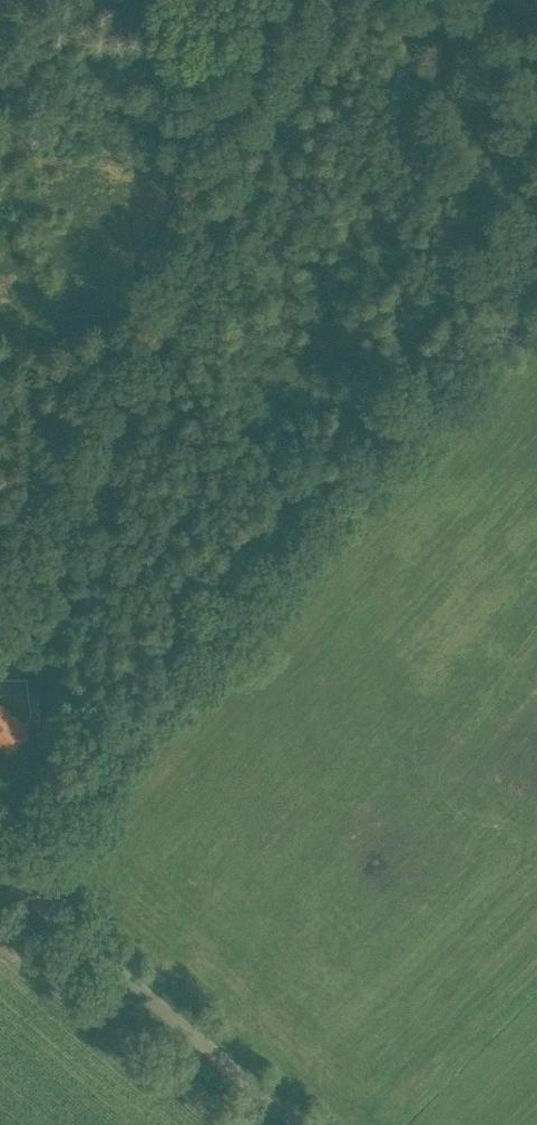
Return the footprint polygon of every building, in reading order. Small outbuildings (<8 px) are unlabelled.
[(28,680),(28,677),(0,677),(0,743),(11,753),(32,728),(26,723),(29,719),(34,723),(28,680)]
